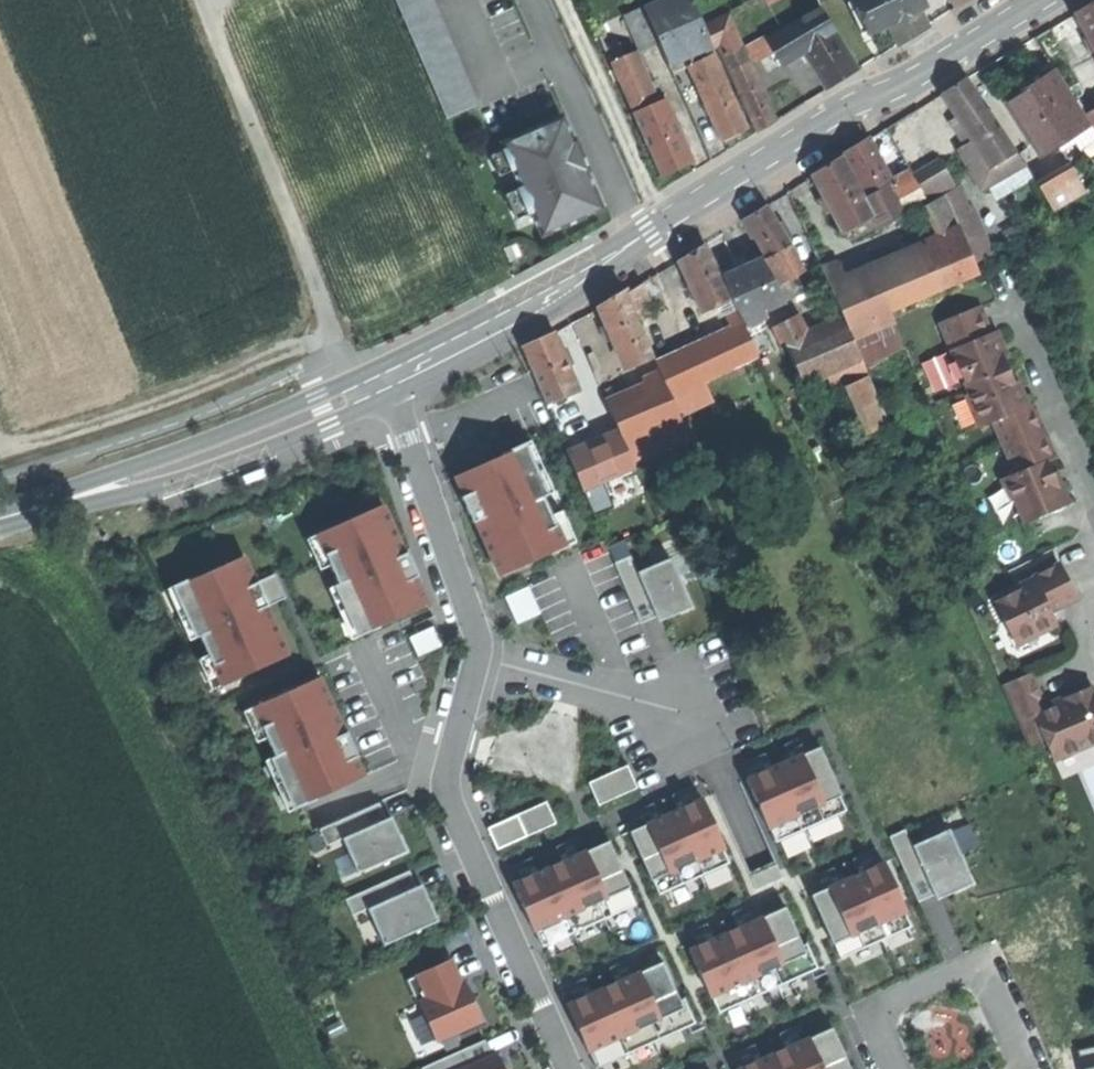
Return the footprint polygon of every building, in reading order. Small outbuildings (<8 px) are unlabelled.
[(477,105),(431,0),(396,0),(447,118),(477,105)] [(688,67),(660,0),(644,7),(658,41),(672,73),(688,67)] [(714,56),(691,0),(660,0),(688,67),(693,64),(714,56)] [(888,25),(875,0),(852,0),(862,21),(857,23),(862,33),(868,30),(870,34),(888,25)] [(897,45),(913,35),(926,27),(918,10),(913,0),(875,0),(888,25),(897,45)] [(918,10),(930,4),(928,0),(913,0),(918,10)] [(956,9),(970,0),(952,0),(956,9)] [(1075,13),(1093,49),(1093,2),(1089,5),(1075,13)] [(639,49),(658,41),(644,7),(625,15),(639,49)] [(781,64),(804,51),(836,32),(822,10),(766,39),(773,50),(781,64)] [(713,47),(720,44),(739,36),(730,14),(704,25),(713,47)] [(836,32),(804,51),(826,90),(843,80),(858,71),(836,32)] [(720,44),(731,69),(750,61),(739,36),(720,44)] [(753,61),(773,50),(766,39),(747,49),(753,61)] [(605,50),(611,62),(625,56),(620,43),(605,50)] [(611,62),(633,113),(656,103),(648,83),(646,79),(649,77),(647,72),(643,74),(634,52),(625,56),(611,62)] [(704,100),(728,89),(714,56),(693,64),(704,100)] [(731,69),(757,132),(765,127),(775,121),(750,61),(731,69)] [(1041,155),(1071,135),(1084,156),(1093,149),(1093,130),(1084,115),(1055,71),(1027,89),(1005,102),(1041,155)] [(942,93),(972,140),(973,143),(998,127),(967,77),(953,86),(942,93)] [(655,80),(648,83),(656,103),(664,99),(655,80)] [(747,129),(728,89),(704,100),(722,140),(733,135),(747,129)] [(675,167),(691,161),(664,99),(656,103),(633,113),(660,174),(675,167)] [(1084,115),(1093,130),(1093,108),(1084,115)] [(886,128),(910,173),(914,179),(931,170),(903,118),(886,128)] [(542,235),(601,209),(585,171),(587,171),(574,141),(572,142),(562,119),(503,144),(505,150),(502,151),(511,171),(514,170),(521,188),(516,190),(527,215),(533,213),(542,235)] [(1022,164),(998,127),(973,143),(997,180),(1022,164)] [(844,154),(866,196),(889,184),(892,182),(869,139),(855,147),(844,154)] [(982,189),(997,180),(973,143),(972,140),(957,149),(982,189)] [(844,231),(872,216),(863,199),(840,157),(825,166),(812,173),(844,231)] [(1071,166),(1067,168),(1084,194),(1086,192),(1071,166)] [(1067,168),(1056,175),(1072,201),(1084,194),(1067,168)] [(931,170),(914,179),(926,202),(947,191),(931,170)] [(892,182),(889,184),(905,214),(926,202),(914,179),(910,173),(892,182)] [(1072,201),(1056,175),(1040,185),(1056,211),(1072,201)] [(866,196),(863,199),(872,216),(879,228),(905,214),(889,184),(866,196)] [(945,195),(926,205),(947,243),(963,237),(945,195)] [(744,219),(768,258),(786,247),(790,244),(766,205),(753,213),(744,219)] [(947,243),(926,252),(942,290),(979,274),(963,237),(947,243)] [(703,311),(730,299),(705,242),(691,251),(679,258),(703,311)] [(515,244),(504,248),(510,261),(520,256),(515,244)] [(768,258),(764,260),(776,284),(797,273),(798,272),(786,247),(768,258)] [(926,252),(871,274),(888,313),(942,290),(926,252)] [(743,267),(722,276),(738,311),(744,325),(763,316),(761,312),(784,301),(776,284),(764,260),(763,258),(743,267)] [(822,267),(832,290),(846,285),(836,261),(822,267)] [(805,291),(797,273),(776,284),(784,301),(805,291)] [(832,290),(844,319),(863,362),(903,346),(888,313),(871,274),(846,285),(832,290)] [(642,283),(627,292),(638,317),(654,311),(642,283)] [(598,306),(626,368),(654,355),(638,317),(627,292),(626,289),(611,298),(598,306)] [(976,308),(940,322),(954,357),(950,365),(954,376),(963,379),(981,424),(991,420),(1013,473),(1002,478),(1020,522),(1061,506),(1053,486),(1044,463),(1048,461),(1037,433),(1026,405),(1021,407),(1012,384),(1001,356),(992,333),(986,335),(981,323),(976,308)] [(725,316),(732,330),(744,325),(738,311),(725,316)] [(778,344),(785,342),(805,338),(792,315),(770,327),(778,344)] [(834,391),(849,384),(869,376),(863,362),(844,319),(805,338),(785,342),(804,387),(828,376),(834,391)] [(658,364),(660,369),(664,379),(671,395),(758,356),(744,325),(732,330),(658,364)] [(524,346),(548,403),(569,394),(579,390),(555,333),(538,340),(524,346)] [(650,374),(654,383),(664,379),(660,369),(650,374)] [(869,376),(849,384),(869,432),(889,423),(869,376)] [(671,395),(664,379),(654,383),(621,397),(639,440),(683,421),(671,395)] [(584,430),(569,394),(548,403),(562,439),(584,430)] [(633,463),(646,457),(639,440),(621,397),(608,403),(621,433),(633,463)] [(690,438),(683,421),(639,440),(646,457),(690,438)] [(635,467),(633,463),(621,433),(569,455),(584,489),(635,467)] [(563,540),(524,452),(508,459),(505,453),(455,476),(464,495),(461,496),(473,522),(475,521),(499,575),(549,553),(547,547),(563,540)] [(405,553),(383,505),(333,527),(336,533),(329,536),(319,540),(358,627),(368,623),(374,620),(377,626),(427,604),(415,577),(418,576),(407,552),(405,553)] [(244,556),(194,578),(197,584),(190,587),(180,592),(219,679),(229,674),(236,671),(238,677),(288,655),(267,606),(269,605),(258,581),(256,582),(244,556)] [(637,572),(631,556),(614,562),(621,579),(637,572)] [(692,607),(671,558),(637,572),(621,579),(640,623),(656,616),(674,609),(676,614),(692,607)] [(1046,604),(1073,591),(1059,561),(1012,584),(1014,589),(993,599),(1015,644),(1056,624),(1046,604)] [(286,598),(275,574),(258,581),(269,605),(286,598)] [(194,578),(187,581),(190,587),(197,584),(194,578)] [(505,597),(517,623),(540,613),(528,586),(505,597)] [(656,616),(658,621),(676,614),(674,609),(656,616)] [(368,623),(371,629),(377,626),(374,620),(368,623)] [(432,626),(409,637),(418,655),(441,645),(432,626)] [(229,674),(232,680),(238,677),(236,671),(229,674)] [(1043,706),(1029,673),(1001,685),(1015,718),(1033,710),(1043,706)] [(345,733),(319,677),(269,699),(272,705),(265,708),(255,712),(295,800),(305,795),(311,792),(314,798),(364,776),(355,757),(358,756),(347,732),(345,733)] [(1092,686),(1062,699),(1064,702),(1035,715),(1045,739),(1054,758),(1093,741),(1093,690),(1092,686)] [(269,699),(263,702),(265,708),(272,705),(269,699)] [(1015,718),(1028,747),(1045,739),(1035,715),(1033,710),(1015,718)] [(820,746),(746,779),(756,801),(761,799),(768,815),(765,817),(769,827),(776,842),(847,811),(840,795),(838,789),(830,793),(824,781),(833,777),(820,746)] [(588,782),(598,805),(637,788),(627,765),(588,782)] [(840,795),(841,795),(833,777),(824,781),(830,793),(838,789),(840,795)] [(305,795),(307,801),(314,798),(311,792),(305,795)] [(702,798),(629,831),(640,854),(646,851),(650,859),(644,861),(652,880),(659,895),(730,863),(723,847),(719,838),(715,839),(708,823),(712,821),(702,798)] [(756,801),(768,827),(769,827),(765,817),(768,815),(761,799),(756,801)] [(556,823),(546,801),(517,814),(527,836),(556,823)] [(342,838),(358,873),(407,851),(400,833),(394,836),(387,818),(379,802),(335,822),(342,838)] [(517,814),(487,828),(497,849),(527,836),(517,814)] [(400,833),(392,816),(387,818),(394,836),(400,833)] [(719,838),(723,847),(724,847),(712,821),(708,823),(715,839),(719,838)] [(319,829),(326,845),(342,838),(335,822),(319,829)] [(912,845),(905,829),(889,836),(896,852),(912,845)] [(973,883),(949,829),(912,845),(896,852),(918,902),(934,894),(951,887),(954,892),(973,883)] [(563,861),(513,883),(522,905),(527,903),(534,919),(531,921),(536,932),(542,947),(637,905),(630,889),(625,878),(621,880),(614,864),(619,862),(609,840),(577,855),(582,866),(568,872),(563,861)] [(640,854),(651,880),(652,880),(644,861),(650,859),(646,851),(640,854)] [(625,878),(630,889),(631,889),(619,862),(614,864),(621,880),(625,878)] [(884,862),(811,895),(825,926),(834,922),(839,934),(831,937),(834,943),(841,959),(912,927),(905,911),(900,901),(897,903),(889,887),(894,884),(884,862)] [(368,908),(384,945),(438,921),(430,901),(425,903),(417,886),(410,870),(360,892),(368,908)] [(425,892),(422,884),(417,886),(425,903),(430,901),(425,892)] [(905,911),(906,911),(894,884),(889,887),(897,903),(900,901),(905,911)] [(934,894),(936,900),(954,892),(951,887),(934,894)] [(345,899),(353,915),(368,908),(360,892),(345,899)] [(522,905),(535,932),(536,932),(531,921),(534,919),(527,903),(522,905)] [(699,945),(689,949),(699,971),(703,969),(711,985),(707,987),(711,996),(718,1013),(818,968),(807,942),(802,944),(800,945),(793,929),(795,928),(785,906),(753,921),(758,932),(744,938),(739,927),(707,941),(699,945)] [(825,926),(833,944),(834,943),(831,937),(839,934),(834,922),(825,926)] [(802,944),(795,928),(793,929),(800,945),(802,944)] [(703,933),(695,937),(699,945),(707,941),(703,933)] [(450,959),(406,979),(417,1004),(419,1003),(436,1041),(458,1031),(460,1036),(487,1023),(476,998),(472,999),(464,982),(461,983),(450,959)] [(576,1000),(567,1004),(576,1026),(581,1024),(588,1040),(584,1042),(588,1050),(596,1068),(696,1023),(684,997),(679,999),(678,1000),(670,983),(672,983),(663,961),(630,976),(635,987),(622,993),(617,982),(585,996),(576,1000)] [(699,971),(710,996),(711,996),(707,987),(711,985),(703,969),(699,971)] [(679,999),(672,983),(670,983),(678,1000),(679,999)] [(581,987),(573,991),(576,1000),(585,996),(581,987)] [(576,1026),(587,1051),(588,1050),(584,1042),(588,1040),(581,1024),(576,1026)] [(738,1068),(849,1068),(848,1065),(844,1067),(837,1051),(842,1049),(832,1027),(800,1042),(805,1053),(791,1059),(786,1048),(738,1068)] [(497,1053),(492,1055),(485,1039),(437,1060),(441,1068),(504,1068),(497,1053)] [(842,1049),(837,1051),(844,1067),(848,1065),(849,1068),(851,1068),(842,1049)] [(422,1068),(441,1068),(437,1060),(421,1067),(422,1068)]
